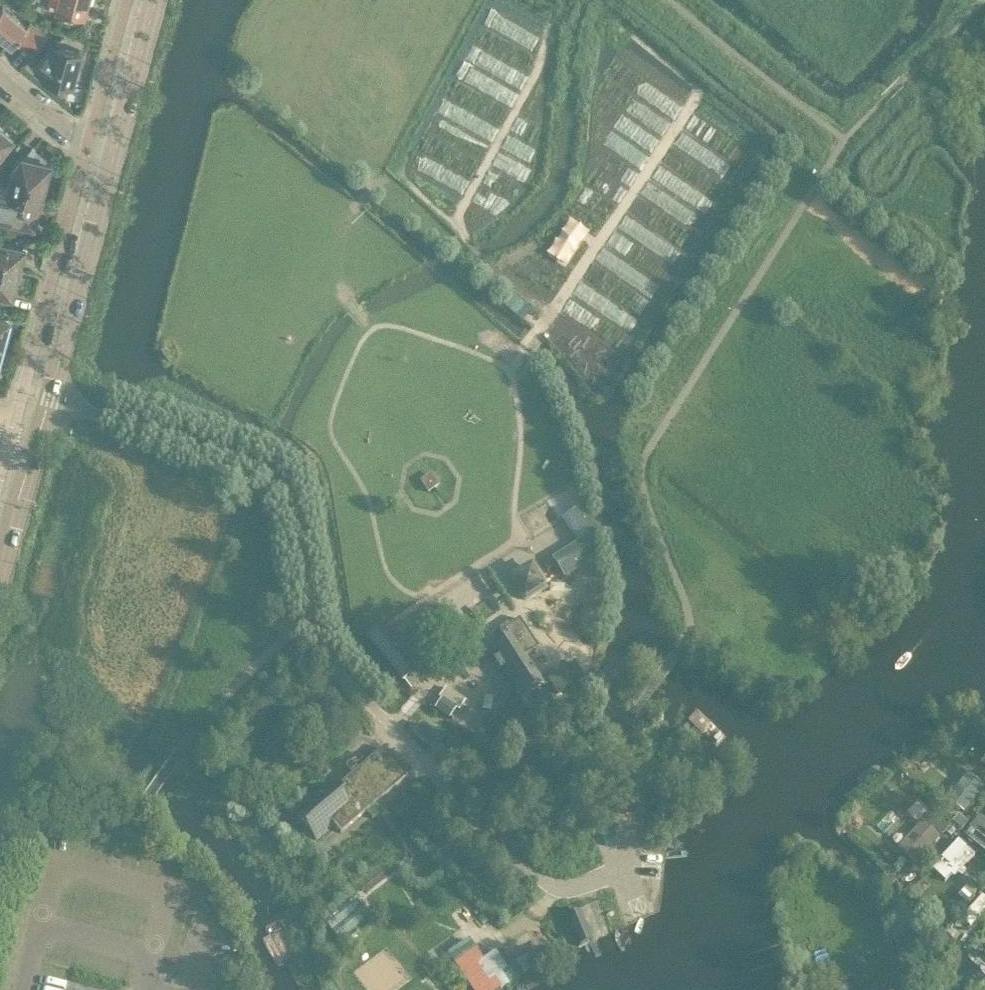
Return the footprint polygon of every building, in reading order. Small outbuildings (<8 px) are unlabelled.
[(88,0),(57,0),(56,5),(84,13),(88,0)] [(15,38),(27,23),(3,3),(0,7),(0,33),(12,43),(15,38)] [(27,23),(15,38),(24,45),(39,26),(30,19),(27,23)] [(39,26),(24,45),(32,52),(47,33),(39,26)] [(75,65),(79,49),(52,41),(52,42),(36,63),(45,70),(44,71),(48,72),(48,73),(53,77),(54,78),(60,83),(60,84),(61,84),(61,83),(69,81),(70,82),(74,65),(75,65)] [(12,135),(0,125),(0,149),(12,135)] [(13,165),(7,189),(43,199),(45,189),(43,185),(49,161),(47,161),(47,160),(32,147),(26,155),(22,154),(12,165),(13,165)] [(7,189),(0,187),(0,213),(4,214),(28,221),(27,221),(33,223),(36,212),(40,210),(43,199),(7,189)] [(18,268),(19,263),(22,264),(27,246),(0,238),(0,263),(18,268)] [(0,263),(0,289),(14,293),(19,275),(16,274),(18,268),(0,263)] [(601,536),(583,507),(566,518),(583,546),(557,563),(565,577),(601,555),(601,536)] [(544,590),(531,568),(512,579),(526,601),(544,590)] [(505,642),(489,652),(495,662),(494,663),(500,673),(502,672),(519,700),(546,682),(528,655),(538,648),(520,619),(499,632),(505,642)] [(417,669),(380,627),(365,640),(402,682),(417,669)] [(488,736),(527,711),(529,715),(558,696),(558,695),(583,679),(575,666),(569,657),(546,671),(553,681),(550,683),(551,684),(544,689),(546,692),(527,705),(524,699),(482,726),(488,736)] [(450,718),(456,709),(442,699),(436,709),(450,718)] [(433,736),(422,725),(413,733),(424,744),(433,736)] [(374,805),(384,797),(407,777),(383,748),(341,784),(344,788),(337,793),(330,785),(296,814),(317,839),(333,825),(341,834),(367,812),(368,814),(375,807),(374,805)] [(967,776),(949,798),(965,810),(982,787),(967,776)] [(967,835),(984,849),(984,822),(980,818),(967,835)] [(923,822),(898,848),(914,862),(938,836),(923,822)] [(958,844),(939,864),(954,878),(973,858),(958,844)] [(361,896),(327,917),(339,937),(374,917),(361,896)] [(961,919),(970,927),(984,911),(984,899),(982,896),(961,919)] [(594,941),(581,911),(567,917),(579,947),(594,941)] [(501,989),(555,955),(547,943),(493,978),(501,989)]
